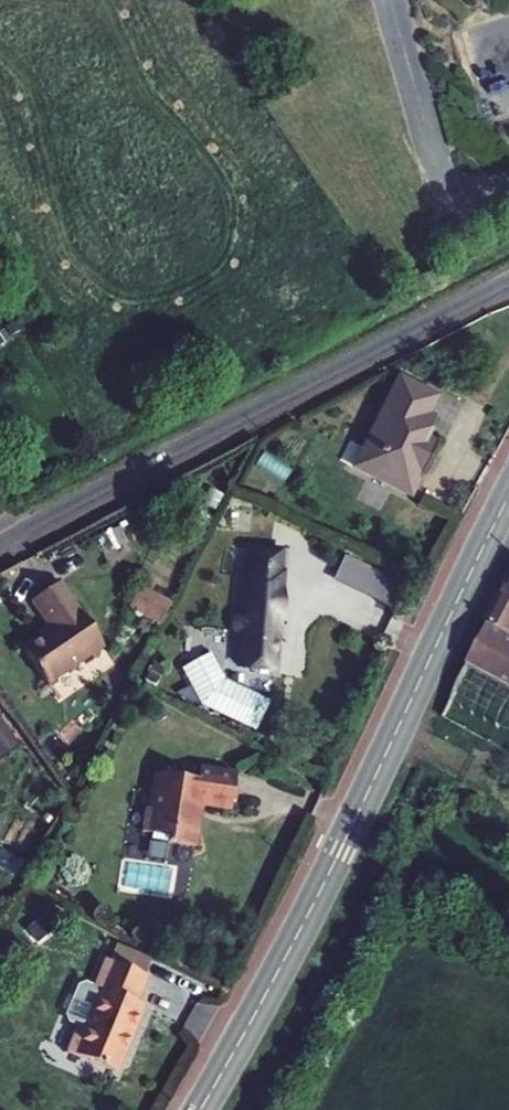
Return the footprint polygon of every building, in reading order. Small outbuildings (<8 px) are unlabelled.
[(398,380),(354,468),(409,495),(418,479),(420,480),(422,475),(410,469),(424,439),(434,420),(426,416),(434,398),(398,380)] [(437,446),(424,439),(410,469),(422,475),(437,446)] [(239,667),(274,669),(281,573),(278,573),(279,551),(249,549),(248,571),(245,571),(242,618),(235,617),(234,630),(241,631),(239,667)] [(345,556),(333,581),(389,608),(401,582),(345,556)] [(102,648),(58,583),(31,602),(49,629),(21,649),(47,686),(102,648)] [(485,627),(487,628),(466,666),(467,667),(508,690),(508,583),(485,627)] [(142,585),(133,607),(162,619),(171,598),(142,585)] [(213,654),(186,668),(204,702),(258,730),(272,703),(226,679),(213,654)] [(467,667),(443,718),(508,754),(508,690),(467,667)] [(21,746),(1,709),(0,709),(0,755),(1,757),(21,746)] [(230,810),(235,775),(198,769),(196,781),(154,775),(151,794),(155,794),(153,811),(145,810),(142,834),(152,835),(151,841),(196,848),(200,816),(198,816),(200,801),(203,802),(208,807),(230,810)] [(109,961),(144,975),(151,959),(115,944),(109,961)] [(115,1072),(143,1006),(135,1003),(146,976),(144,975),(109,961),(105,959),(94,987),(101,990),(85,1028),(78,1025),(67,1052),(115,1072)]
